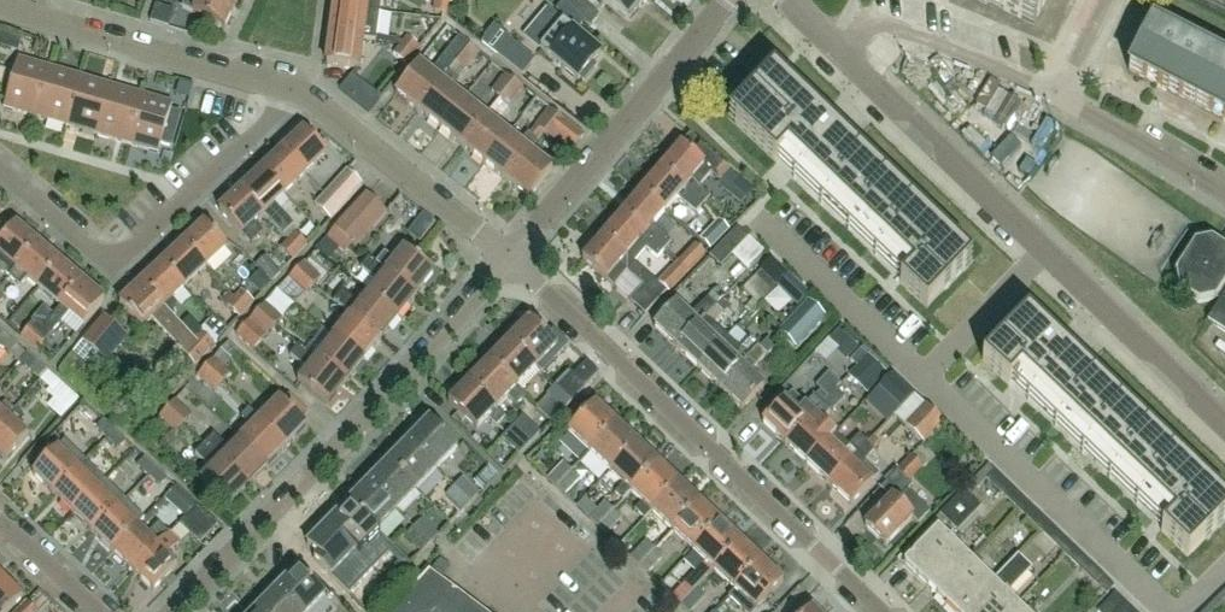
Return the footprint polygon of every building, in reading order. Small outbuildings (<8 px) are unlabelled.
[(180,8),(207,21),(205,25),(216,30),(218,26),(223,28),(235,3),(229,0),(184,0),(180,8)] [(333,8),(377,13),(378,0),(334,0),(333,8)] [(442,13),(446,14),(448,0),(433,0),(431,12),(442,13)] [(596,15),(580,0),(562,0),(560,2),(587,26),(596,15)] [(626,23),(646,0),(600,0),(626,23)] [(1135,7),(1107,68),(1224,121),(1224,47),(1135,7)] [(333,8),(329,36),(359,40),(373,42),(377,13),(333,8)] [(561,23),(538,49),(548,57),(575,80),(580,75),(584,78),(593,67),(589,63),(598,54),(570,31),(561,23)] [(428,72),(417,64),(393,93),(416,111),(467,47),(458,40),(459,39),(453,34),(441,49),(442,54),(428,72)] [(359,40),(329,36),(325,65),(355,69),(359,40)] [(404,64),(417,48),(403,37),(390,53),(404,64)] [(508,40),(495,55),(521,76),(533,60),(508,40)] [(467,47),(416,111),(437,128),(461,98),(449,89),(476,54),(467,47)] [(32,116),(46,67),(15,58),(1,107),(32,116)] [(46,67),(32,116),(63,125),(77,76),(46,67)] [(504,71),(488,91),(497,97),(512,78),(504,71)] [(77,76),(63,125),(93,134),(107,85),(77,76)] [(742,114),(733,124),(773,162),(785,151),(909,270),(898,282),(924,308),(963,267),(953,257),(960,251),(890,184),(778,77),(768,87),(761,81),(736,107),(742,114)] [(482,115),(459,145),(480,162),(504,132),(493,124),(523,86),(512,78),(497,97),(482,115)] [(138,94),(107,85),(93,134),(124,143),(138,94)] [(138,94),(124,143),(155,152),(157,144),(169,147),(180,112),(168,109),(169,103),(138,94)] [(461,98),(437,128),(459,145),(482,115),(461,98)] [(555,117),(547,111),(533,128),(541,134),(555,117)] [(555,117),(541,134),(550,142),(555,137),(570,149),(582,135),(563,119),(561,121),(555,117)] [(281,152),(302,175),(324,155),(303,132),(281,152)] [(504,132),(480,162),(503,180),(527,151),(536,141),(526,133),(518,144),(504,132)] [(536,141),(527,151),(503,180),(526,198),(550,169),(528,152),(537,141),(536,141)] [(676,145),(657,167),(700,205),(707,197),(696,187),(707,174),(715,181),(725,169),(700,147),(691,158),(676,145)] [(302,175),(281,152),(260,171),(282,194),(302,175)] [(657,167),(638,190),(663,211),(675,198),(693,213),(700,205),(657,167)] [(336,211),(343,203),(360,184),(345,170),(321,195),(336,211)] [(282,194),(260,171),(238,191),(260,214),(280,236),(292,224),(272,203),(282,194)] [(663,211),(638,190),(618,213),(661,250),(668,242),(651,225),(663,211)] [(260,214),(238,191),(217,211),(238,234),(239,233),(248,243),(260,232),(251,222),(260,214)] [(365,194),(333,229),(350,244),(382,210),(365,194)] [(336,211),(321,195),(312,204),(329,219),(336,211)] [(618,213),(599,234),(624,256),(632,263),(644,249),(654,257),(661,250),(618,213)] [(697,239),(708,250),(727,230),(716,220),(697,239)] [(203,224),(181,244),(202,267),(215,256),(218,260),(226,253),(222,249),(224,247),(222,245),(203,224)] [(33,243),(11,225),(0,238),(0,271),(6,276),(13,268),(33,243)] [(718,266),(746,237),(735,226),(707,255),(718,266)] [(350,244),(333,229),(325,237),(342,253),(350,244)] [(291,233),(284,240),(296,254),(304,245),(291,233)] [(624,256),(599,234),(580,258),(612,287),(625,273),(642,287),(629,301),(643,315),(664,291),(632,263),(624,256)] [(296,254),(284,240),(277,248),(290,260),(296,254)] [(1224,276),(1224,250),(1209,240),(1193,243),(1173,273),(1176,290),(1196,303),(1209,300),(1224,276)] [(35,287),(56,262),(33,243),(13,268),(6,276),(19,287),(26,279),(35,287)] [(181,244),(160,264),(181,287),(202,267),(181,244)] [(693,244),(675,262),(687,272),(704,254),(693,244)] [(367,257),(367,258),(384,271),(413,295),(431,273),(402,249),(393,260),(383,253),(375,263),(367,257)] [(269,282),(279,272),(263,255),(253,265),(257,269),(269,282)] [(384,271),(367,258),(358,268),(375,282),(366,293),(396,317),(413,295),(384,271)] [(758,271),(741,290),(750,299),(742,309),(747,314),(756,305),(786,274),(770,258),(758,271)] [(56,262),(35,287),(57,306),(78,281),(56,262)] [(319,278),(302,263),(302,262),(294,270),(308,282),(312,285),(319,278)] [(687,272),(675,262),(656,282),(667,293),(687,272)] [(160,264),(139,283),(161,306),(166,312),(169,316),(174,304),(169,299),(181,287),(160,264)] [(257,269),(247,279),(259,292),(269,282),(257,269)] [(294,270),(287,277),(304,293),(312,285),(308,282),(294,270)] [(494,290),(521,280),(518,270),(490,280),(494,290)] [(786,274),(774,286),(787,298),(799,286),(786,274)] [(1217,301),(1205,321),(1224,334),(1224,276),(1209,300),(1213,300),(1214,299),(1217,301)] [(57,306),(38,328),(47,336),(48,337),(67,314),(80,325),(101,300),(78,281),(57,306)] [(166,312),(139,283),(118,303),(140,326),(148,318),(192,366),(204,353),(191,339),(186,334),(187,334),(171,317),(166,312)] [(233,285),(226,293),(243,310),(251,301),(233,285)] [(366,293),(357,305),(340,291),(332,302),(349,315),(378,339),(396,317),(366,293)] [(243,310),(226,293),(219,301),(236,317),(243,310)] [(674,349),(715,305),(707,297),(687,318),(674,305),(651,328),(674,349)] [(824,318),(806,301),(776,332),(795,349),(824,318)] [(281,319),(264,303),(255,312),(274,327),(281,319)] [(674,349),(695,369),(717,346),(726,337),(713,324),(724,313),(715,305),(674,349)] [(255,312),(248,319),(233,335),(250,350),(264,335),(265,336),(274,327),(255,312)] [(101,315),(79,341),(91,352),(113,326),(101,315)] [(378,339),(349,315),(331,337),(361,361),(378,339)] [(211,317),(202,327),(210,334),(209,335),(214,340),(224,330),(211,317)] [(526,319),(505,341),(534,369),(539,374),(560,352),(555,347),(545,337),(526,319)] [(1019,320),(980,361),(1007,387),(1008,385),(1019,375),(1071,424),(1170,520),(1160,530),(1159,532),(1186,558),(1224,517),(1215,507),(1221,501),(1035,323),(1029,330),(1019,320)] [(27,342),(38,328),(30,321),(18,335),(27,342)] [(840,323),(785,373),(802,391),(836,360),(838,362),(859,343),(840,323)] [(38,328),(27,342),(35,349),(47,336),(38,328)] [(197,331),(191,339),(204,353),(212,344),(197,331)] [(551,331),(545,337),(555,347),(560,352),(566,346),(551,331)] [(0,337),(0,345),(7,352),(14,345),(2,335),(0,337)] [(331,337),(314,359),(343,382),(361,361),(331,337)] [(695,369),(717,390),(759,346),(751,338),(740,350),(726,337),(717,346),(695,369)] [(505,341),(485,361),(514,389),(534,369),(505,341)] [(212,358),(204,367),(220,383),(229,374),(222,367),(236,352),(226,342),(211,358),(212,358)] [(343,382),(304,351),(296,345),(288,356),(305,370),(296,380),(326,404),(343,382)] [(759,346),(717,390),(738,410),(760,387),(747,374),(767,353),(759,346)] [(869,352),(857,365),(866,373),(875,382),(878,384),(891,371),(888,368),(872,354),(870,351),(869,352)] [(44,371),(32,361),(26,368),(38,378),(44,371)] [(485,361),(465,382),(494,409),(506,398),(515,406),(523,397),(514,389),(485,361)] [(569,402),(590,380),(574,364),(552,386),(569,402)] [(204,367),(196,375),(213,391),(220,383),(204,367)] [(55,381),(44,371),(38,378),(55,394),(49,400),(50,401),(45,407),(59,418),(76,399),(55,381)] [(842,372),(834,383),(849,393),(857,382),(842,372)] [(957,372),(944,380),(954,396),(967,388),(957,372)] [(903,384),(891,373),(873,391),(895,411),(912,393),(903,384)] [(465,382),(446,402),(474,430),(486,418),(495,427),(503,418),(494,409),(465,382)] [(552,386),(544,394),(560,411),(569,402),(552,386)] [(790,392),(784,399),(783,398),(760,423),(783,444),(822,403),(815,396),(804,406),(790,392)] [(925,405),(913,394),(880,429),(884,433),(896,420),(921,444),(942,422),(925,405)] [(258,419),(285,446),(305,426),(278,399),(258,419)] [(173,401),(166,408),(182,424),(190,416),(173,401)] [(11,410),(1,402),(0,403),(0,422),(11,410)] [(822,403),(783,444),(803,464),(826,440),(834,432),(821,420),(829,409),(828,408),(822,403)] [(587,453),(614,424),(593,404),(566,433),(587,453)] [(166,408),(158,417),(174,432),(182,424),(166,408)] [(11,410),(0,422),(0,460),(3,462),(26,435),(14,425),(20,418),(11,410)] [(529,443),(537,434),(520,418),(512,427),(529,443)] [(285,446),(258,419),(238,439),(265,466),(285,446)] [(101,421),(94,428),(105,438),(112,431),(101,421)] [(407,443),(435,470),(455,449),(428,421),(407,443)] [(614,424),(587,453),(608,473),(635,444),(614,424)] [(529,443),(512,427),(496,443),(491,439),(480,451),(501,471),(529,443)] [(112,431),(105,438),(116,449),(123,441),(112,431)] [(826,440),(803,464),(826,485),(865,444),(857,436),(847,446),(834,432),(826,440)] [(212,434),(203,444),(245,486),(265,466),(238,439),(228,450),(212,434)] [(62,441),(55,449),(30,474),(51,494),(83,462),(62,441)] [(387,463),(415,490),(435,470),(407,443),(387,463)] [(245,486),(203,444),(193,454),(209,469),(198,479),(225,506),(245,486)] [(635,444),(608,473),(620,484),(613,492),(621,500),(628,492),(656,463),(635,444)] [(865,444),(826,485),(848,506),(878,475),(863,462),(872,451),(872,450),(865,444)] [(878,488),(890,499),(864,527),(884,546),(910,519),(916,524),(928,512),(905,491),(911,486),(907,482),(921,468),(908,456),(893,471),(894,472),(878,488)] [(142,458),(135,465),(146,475),(153,468),(142,458)] [(83,462),(51,494),(70,513),(102,480),(83,462)] [(560,462),(545,479),(544,479),(554,488),(570,471),(560,462)] [(367,484),(395,511),(415,490),(387,463),(367,484)] [(628,492),(639,502),(633,509),(642,518),(648,511),(676,482),(656,463),(628,492)] [(153,468),(146,475),(158,486),(164,479),(153,468)] [(992,470),(983,479),(987,482),(999,494),(1012,507),(1021,498),(992,470)] [(578,479),(570,471),(554,488),(562,496),(578,479)] [(468,503),(476,494),(460,478),(452,486),(468,503)] [(121,499),(102,480),(70,513),(89,531),(121,499)] [(506,510),(520,499),(506,481),(491,492),(506,510)] [(676,482),(648,511),(670,531),(697,502),(676,482)] [(395,511),(367,484),(346,505),(374,532),(395,511)] [(468,503),(452,486),(443,495),(459,512),(468,503)] [(194,506),(173,488),(163,499),(183,518),(194,506)] [(962,489),(937,515),(955,532),(979,507),(962,489)] [(121,499),(89,531),(110,551),(134,526),(142,519),(121,499)] [(595,527),(612,510),(602,501),(586,519),(595,527)] [(697,502),(670,531),(691,551),(718,522),(697,502)] [(326,524),(371,568),(385,554),(395,564),(392,567),(399,574),(408,565),(374,532),(346,505),(346,504),(326,524)] [(194,506),(183,518),(177,524),(198,543),(215,525),(194,506)] [(620,518),(612,510),(595,527),(604,535),(620,518)] [(420,519),(411,527),(428,543),(436,535),(420,519)] [(712,571),(739,542),(718,522),(691,551),(691,552),(712,571)] [(134,526),(110,551),(131,572),(168,533),(167,534),(156,524),(144,536),(134,526)] [(347,593),(371,568),(326,524),(305,545),(317,557),(313,560),(347,593)] [(1047,524),(1039,532),(1040,533),(1029,543),(1043,558),(1054,547),(1067,559),(1075,550),(1047,524)] [(428,543),(411,527),(402,536),(419,553),(428,543)] [(931,591),(964,557),(936,530),(903,563),(931,591)] [(168,533),(131,572),(150,591),(175,566),(165,557),(179,543),(168,533)] [(644,541),(628,557),(628,558),(637,567),(653,549),(644,541)] [(760,562),(739,542),(712,571),(732,591),(760,562)] [(619,543),(610,551),(618,559),(627,551),(619,543)] [(653,549),(637,567),(645,575),(661,557),(653,549)] [(1112,586),(1075,550),(1067,559),(1104,595),(1112,586)] [(990,582),(962,611),(1015,611),(1018,609),(1005,596),(1030,569),(1016,556),(990,582)] [(964,557),(931,591),(953,611),(962,611),(990,582),(964,557)] [(742,611),(753,611),(781,582),(760,562),(732,591),(726,597),(742,611)] [(296,611),(309,611),(323,597),(295,569),(274,590),(296,611)] [(408,592),(388,611),(480,611),(427,572),(408,592)] [(20,598),(0,578),(0,611),(5,611),(20,598)] [(381,578),(373,587),(380,594),(389,585),(381,578)] [(685,580),(670,597),(669,597),(679,606),(695,589),(685,580)] [(1210,602),(1219,611),(1224,605),(1224,588),(1210,602)] [(695,589),(679,606),(685,611),(689,611),(703,597),(695,589)] [(254,611),(255,611),(296,611),(274,590),(254,611)] [(1113,593),(1095,611),(1133,611),(1113,593)] [(1210,602),(1201,611),(1218,611),(1219,611),(1210,602)] [(16,611),(34,611),(25,603),(16,611)]
